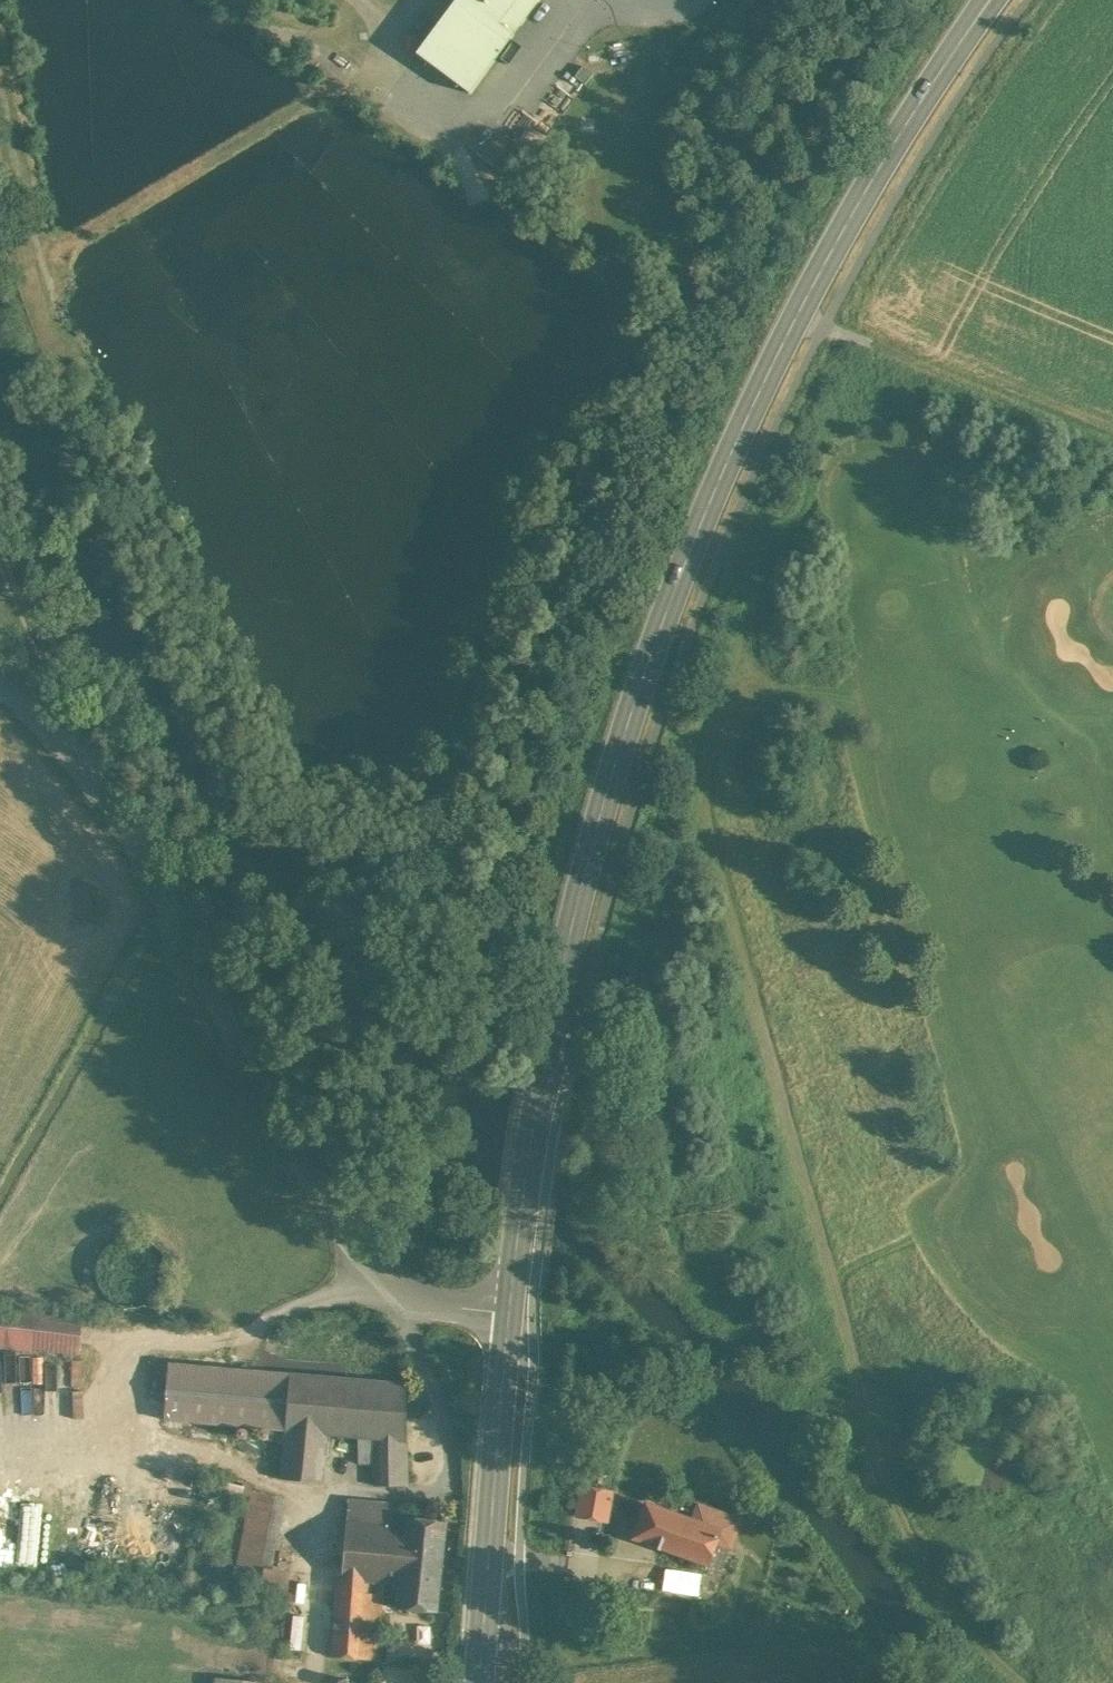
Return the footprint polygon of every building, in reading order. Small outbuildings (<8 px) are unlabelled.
[(416,54),(469,93),(538,0),(456,0),(416,54)] [(83,1317),(0,1306),(0,1348),(78,1357),(83,1317)] [(42,1376),(69,1382),(70,1376),(88,1380),(92,1362),(60,1355),(59,1360),(46,1357),(42,1376)] [(290,1373),(168,1363),(164,1418),(285,1429),(290,1373)] [(405,1383),(290,1373),(285,1429),(285,1431),(327,1434),(358,1437),(374,1438),(406,1440),(405,1383)] [(327,1434),(285,1431),(280,1479),(322,1482),(327,1434)] [(374,1438),(358,1437),(358,1463),(374,1463),(374,1438)] [(406,1440),(374,1438),(374,1463),(375,1485),(406,1484),(406,1440)] [(282,1495),(252,1488),(249,1503),(280,1509),(282,1495)] [(579,1514),(605,1519),(610,1493),(583,1488),(579,1514)] [(399,1504),(348,1499),(346,1518),(397,1523),(399,1504)] [(280,1509),(249,1503),(237,1567),(267,1573),(280,1509)] [(716,1541),(719,1531),(693,1521),(646,1505),(635,1537),(707,1563),(716,1541)] [(699,1506),(693,1521),(719,1531),(716,1541),(729,1546),(739,1520),(699,1506)] [(397,1523),(346,1518),(341,1579),(368,1581),(390,1583),(397,1523)] [(446,1522),(406,1518),(396,1608),(436,1611),(446,1522)] [(237,1567),(235,1567),(233,1577),(264,1583),(267,1573),(237,1567)] [(700,1593),(702,1570),(667,1567),(665,1590),(700,1593)] [(341,1579),(337,1579),(332,1656),(389,1661),(394,1594),(367,1591),(368,1581),(341,1579)]
